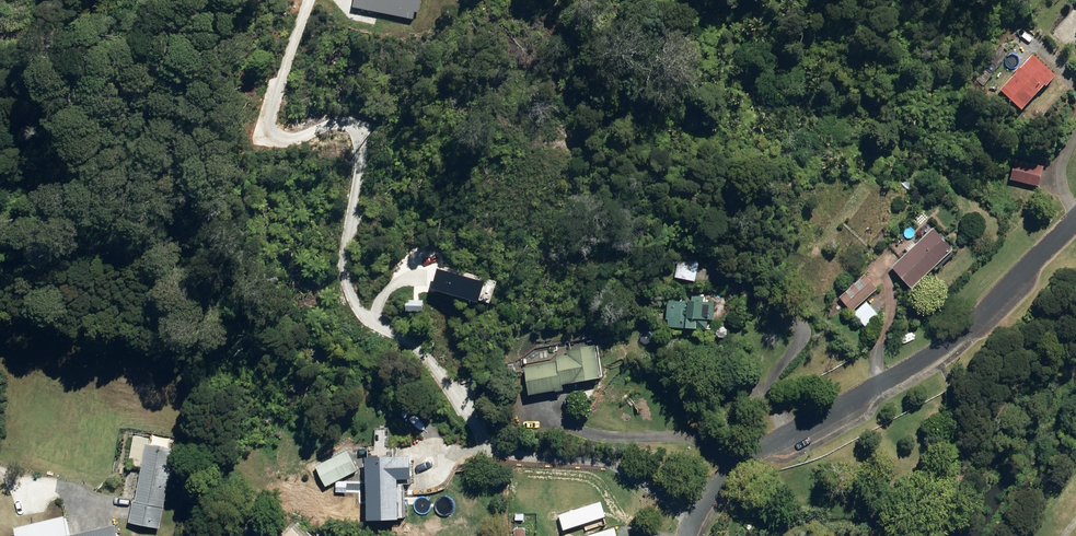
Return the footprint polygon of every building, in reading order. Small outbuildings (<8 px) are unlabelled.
[(997,91),(1018,110),(1041,85),(1042,87),(1052,76),(1029,55),(997,91)] [(1010,180),(1036,187),(1042,166),(1016,159),(1010,180)] [(910,251),(894,265),(915,287),(936,267),(938,269),(960,249),(936,224),(931,219),(917,232),(920,235),(907,248),(910,251)] [(677,275),(698,279),(701,260),(680,256),(677,275)] [(867,272),(842,294),(855,309),(881,286),(867,272)] [(710,325),(710,317),(713,317),(713,312),(715,312),(715,297),(706,297),(706,294),(692,294),(692,299),(669,298),(669,315),(672,315),(671,323),(710,325)] [(881,312),(869,300),(857,312),(869,324),(881,312)] [(527,368),(532,393),(559,388),(559,390),(567,388),(566,383),(603,375),(597,345),(568,350),(569,354),(558,357),(559,361),(527,368)] [(132,520),(162,526),(177,447),(148,441),(138,499),(135,498),(132,520)] [(371,453),(373,515),(404,514),(402,475),(416,475),(415,452),(371,453)] [(119,521),(71,532),(66,514),(18,525),(20,535),(123,535),(119,521)] [(293,526),(283,535),(303,535),(293,526)]
